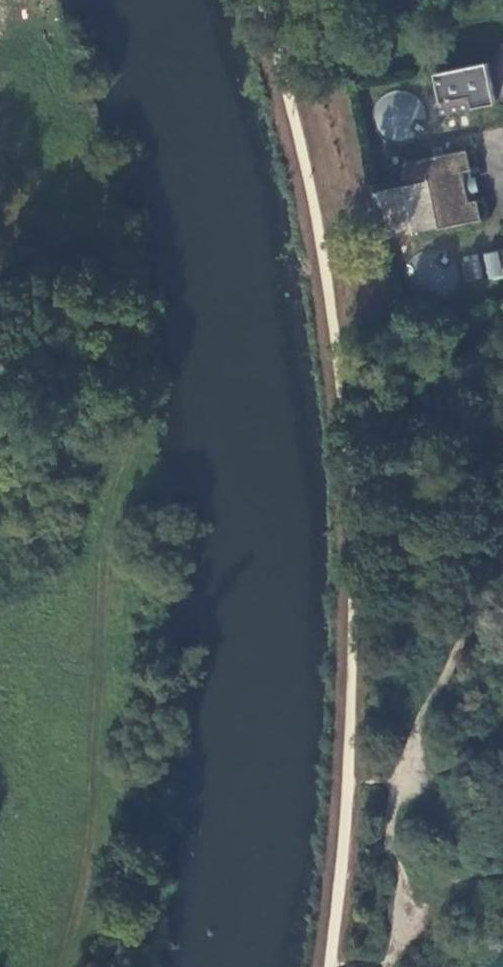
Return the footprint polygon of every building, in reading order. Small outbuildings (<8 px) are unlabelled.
[(443,115),(498,104),(489,61),(459,67),(434,72),(443,115)] [(429,125),(429,113),(424,101),(415,93),(403,90),(391,92),(381,99),(375,110),(374,123),(379,134),(389,142),(401,146),(413,143),(423,136),(429,125)] [(409,183),(372,190),(382,242),(484,222),(480,200),(470,202),(464,172),(474,170),(470,151),(448,155),(446,146),(436,148),(437,156),(404,163),(409,183)] [(461,283),(461,271),(457,260),(447,252),(436,249),(424,251),(414,258),(408,268),(407,281),(412,292),(421,300),(433,303),(445,301),(455,294),(461,283)] [(490,253),(496,281),(502,279),(502,250),(490,253)] [(485,282),(481,255),(464,258),(468,285),(485,282)]
